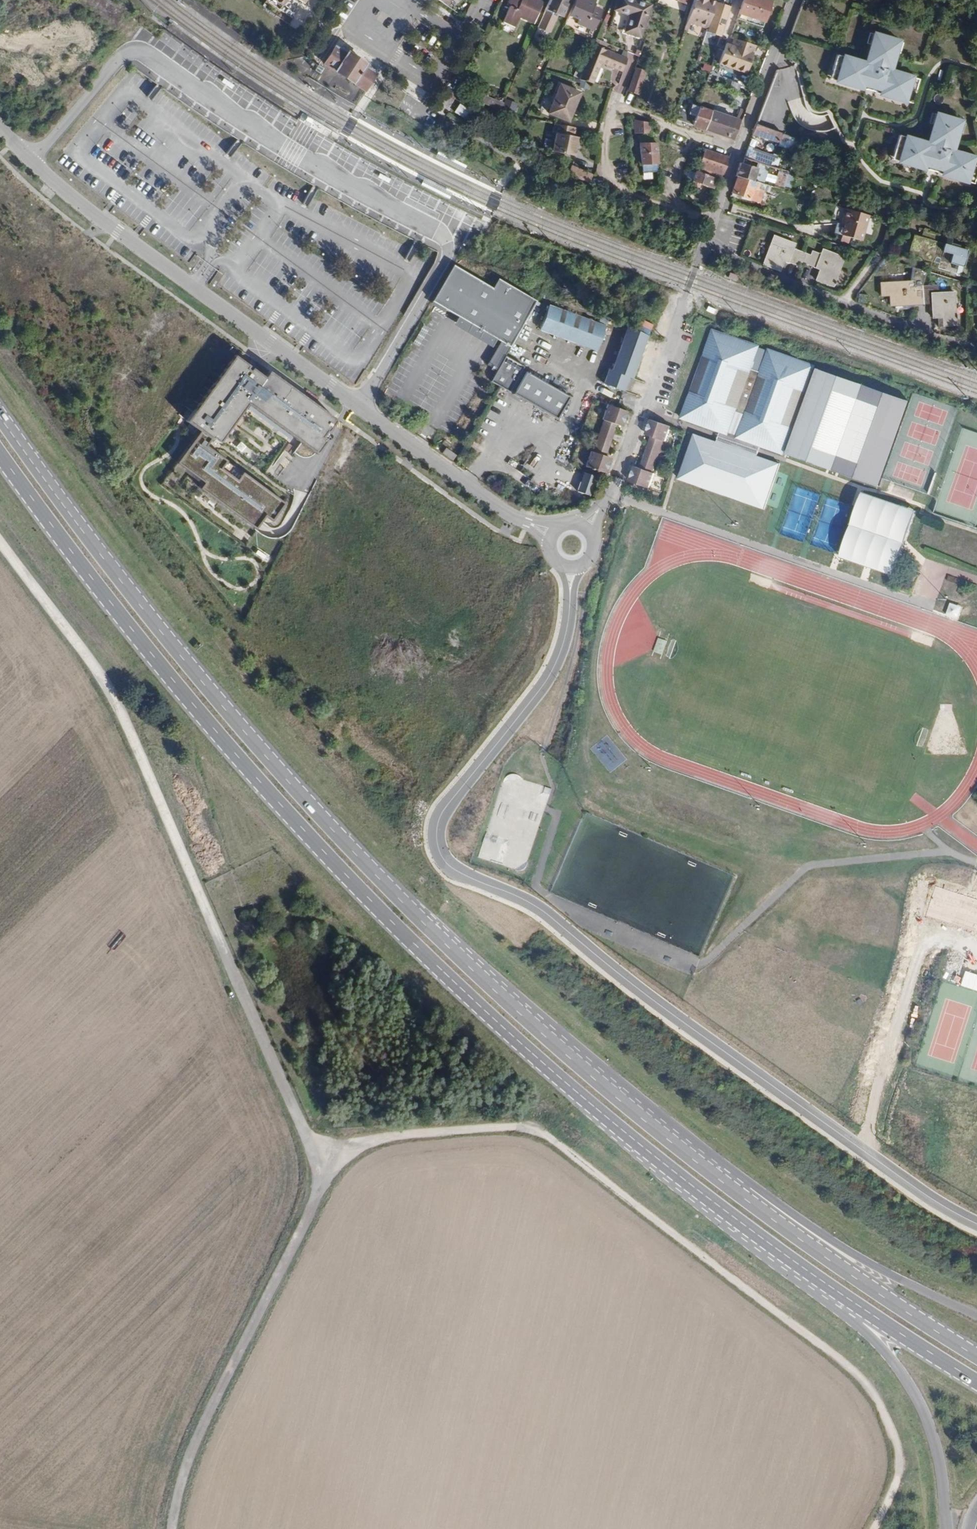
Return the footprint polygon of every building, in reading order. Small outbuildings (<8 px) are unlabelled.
[(277,9),(284,0),(266,0),(277,9)] [(538,0),(509,0),(507,5),(509,6),(502,22),(514,28),(519,17),(533,24),(543,2),(538,0)] [(542,16),(553,21),(557,14),(562,17),(569,0),(550,0),(542,16)] [(567,16),(577,20),(575,24),(592,31),(598,15),(590,12),(594,1),(592,0),(574,0),(567,16)] [(634,0),(618,0),(614,10),(630,16),(624,32),(639,38),(650,6),(634,0)] [(686,21),(689,22),(706,28),(714,2),(708,0),(693,0),(686,21)] [(764,0),(742,0),(736,19),(761,28),(770,2),(764,0)] [(729,7),(714,2),(706,28),(705,31),(720,35),(729,7)] [(919,79),(890,70),(895,51),(893,50),(896,40),(877,34),(874,45),(871,44),(866,63),(837,54),(832,70),(840,72),(837,81),(867,90),(870,90),(874,92),(904,101),(908,90),(915,92),(919,79)] [(745,75),(755,47),(734,38),(731,46),(729,45),(726,53),(723,51),(718,65),(745,75)] [(593,46),(591,49),(602,54),(604,51),(593,46)] [(335,47),(323,64),(342,77),(364,91),(375,74),(365,67),(367,65),(355,57),(346,51),(345,53),(335,47)] [(591,49),(582,72),(580,76),(578,80),(592,84),(601,63),(621,72),(626,60),(604,51),(602,54),(591,49)] [(646,71),(635,67),(627,92),(638,95),(646,71)] [(456,85),(460,77),(456,75),(454,81),(452,80),(451,82),(456,85)] [(624,81),(613,78),(610,90),(621,93),(624,81)] [(559,85),(548,113),(568,122),(580,93),(559,85)] [(487,92),(482,103),(499,110),(504,100),(487,92)] [(507,110),(513,112),(517,103),(511,101),(507,110)] [(458,103),(453,111),(463,118),(469,110),(458,103)] [(679,110),(676,119),(676,120),(683,123),(703,131),(711,111),(699,106),(698,108),(697,107),(691,105),(688,113),(679,110)] [(740,123),(711,111),(703,131),(711,134),(714,135),(716,135),(733,141),(740,123)] [(899,135),(894,151),(902,153),(900,161),(932,171),(966,181),(970,171),(976,173),(976,172),(976,158),(952,151),(958,132),(955,131),(958,120),(939,115),(936,125),(933,125),(928,143),(899,135)] [(312,119),(307,116),(303,122),(309,125),(312,119)] [(634,120),(634,134),(649,133),(649,123),(634,120)] [(752,134),(753,134),(779,142),(780,140),(786,142),(788,135),(770,129),(756,124),(754,129),(752,134)] [(574,130),(553,125),(551,134),(554,135),(549,153),(571,158),(575,140),(572,139),(574,130)] [(656,143),(639,143),(641,165),(642,173),(658,172),(657,165),(656,143)] [(746,153),(744,159),(775,168),(779,157),(748,147),(746,153)] [(723,177),(728,158),(703,149),(696,171),(716,178),(719,180),(720,176),(723,177)] [(735,176),(737,176),(754,181),(758,168),(740,162),(735,176)] [(571,166),(567,174),(588,183),(592,175),(571,166)] [(783,190),(789,172),(779,169),(774,187),(783,190)] [(696,171),(692,182),(712,189),(716,178),(696,171)] [(757,189),(759,183),(754,181),(737,176),(731,192),(759,202),(763,191),(757,189)] [(768,185),(759,183),(757,189),(763,191),(765,192),(768,185)] [(868,215),(847,208),(840,233),(861,239),(868,215)] [(935,247),(939,235),(923,231),(921,237),(917,235),(911,255),(916,256),(915,261),(920,262),(921,258),(933,261),(939,255),(941,256),(938,268),(962,275),(970,248),(959,245),(960,243),(955,242),(954,243),(952,243),(951,245),(945,244),(943,249),(935,247)] [(806,254),(801,252),(793,249),(795,244),(774,237),(764,264),(780,270),(785,256),(788,257),(787,260),(796,264),(798,261),(803,262),(806,254)] [(806,254),(803,262),(818,268),(820,264),(823,265),(817,280),(833,285),(843,258),(824,250),(822,255),(813,252),(812,256),(806,254)] [(452,266),(431,303),(500,342),(486,366),(496,372),(500,366),(505,356),(536,302),(498,280),(493,289),(452,266)] [(917,304),(923,304),(922,286),(913,287),(913,282),(881,283),(882,295),(890,295),(891,305),(917,304)] [(936,286),(922,286),(923,304),(930,304),(930,302),(932,302),(933,317),(943,317),(944,325),(955,325),(954,292),(937,292),(936,286)] [(605,327),(549,305),(540,330),(596,351),(605,327)] [(648,336),(629,328),(612,371),(609,369),(603,384),(623,391),(628,378),(632,379),(648,336)] [(694,422),(721,432),(717,442),(695,434),(678,481),(764,510),(781,464),(758,457),(762,446),(782,453),(814,364),(713,329),(682,418),(694,422)] [(534,385),(525,402),(557,420),(570,398),(521,370),(523,366),(505,356),(500,366),(534,385)] [(310,453),(333,422),(269,375),(264,381),(233,359),(185,424),(195,431),(173,461),(199,480),(193,488),(248,528),(260,511),(267,515),(276,503),(213,456),(248,408),(310,453)] [(534,385),(500,366),(496,372),(490,382),(525,402),(534,385)] [(906,400),(862,385),(818,370),(788,455),(832,470),(875,486),(906,400)] [(606,486),(612,471),(606,469),(612,452),(617,436),(623,438),(628,423),(608,416),(603,431),(605,432),(599,448),(593,464),(592,463),(587,478),(606,486)] [(667,454),(672,439),(652,432),(646,447),(652,449),(647,465),(641,481),(635,479),(629,494),(650,501),(655,486),(653,486),(659,469),(665,453),(667,454)] [(445,447),(441,452),(451,460),(455,455),(445,447)] [(267,472),(278,479),(293,455),(282,448),(267,472)] [(916,511),(863,493),(840,558),(893,576),(916,511)]
